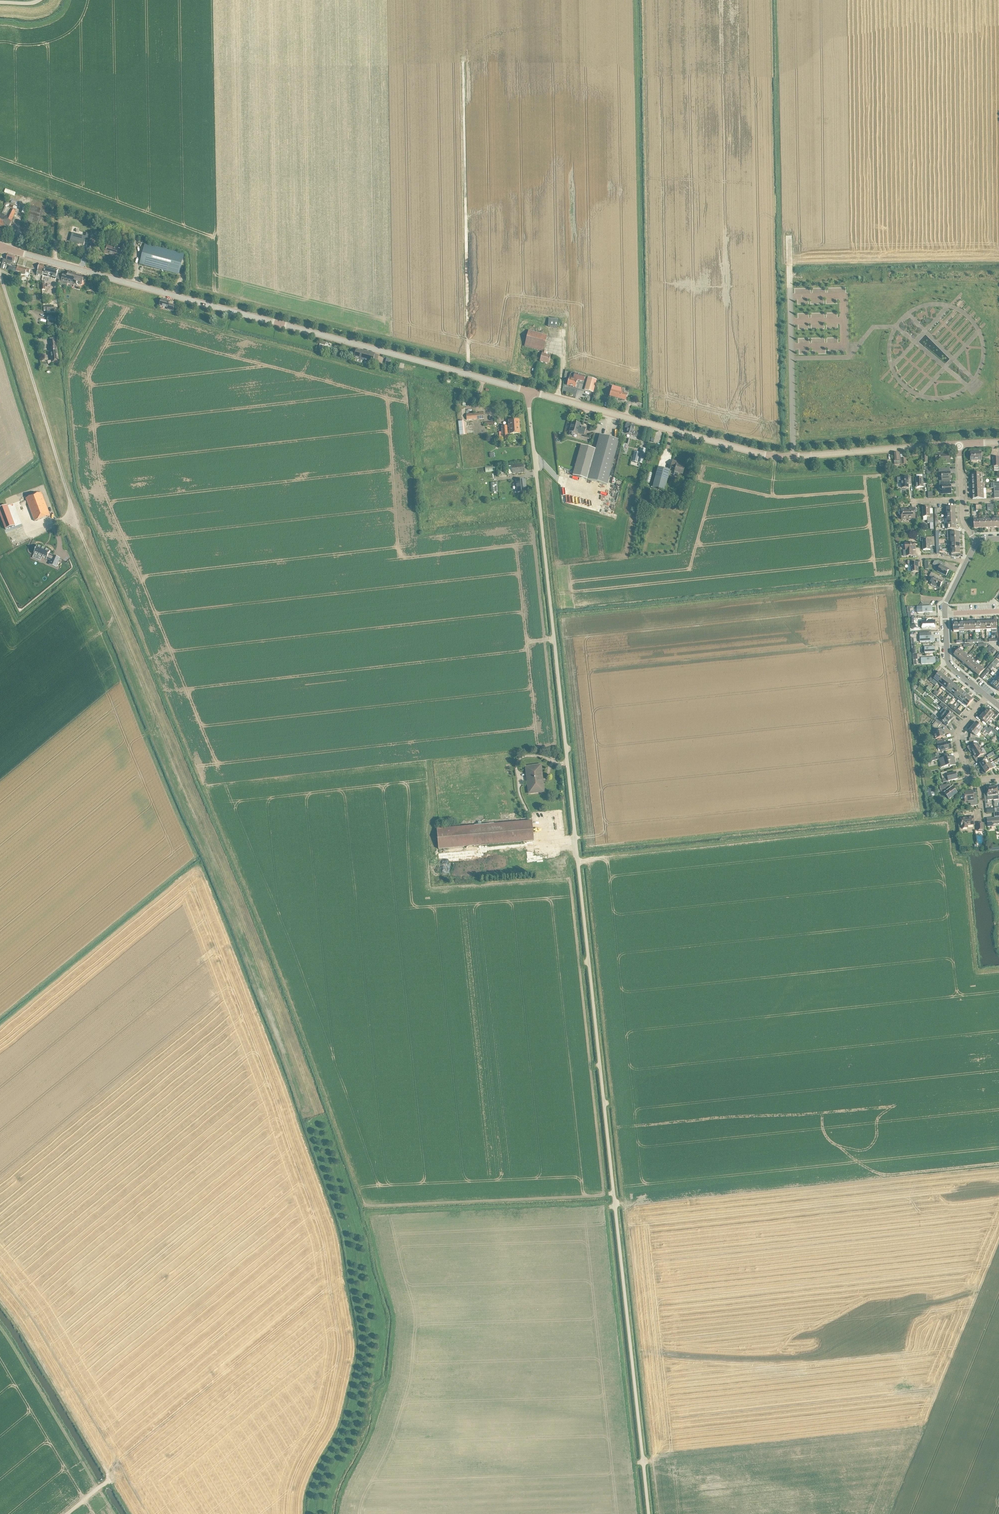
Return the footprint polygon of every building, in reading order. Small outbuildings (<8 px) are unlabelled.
[(16,212),(5,207),(1,215),(0,214),(0,237),(2,238),(5,232),(3,231),(6,226),(9,227),(16,212)] [(72,233),(70,242),(84,246),(85,241),(89,242),(90,235),(87,234),(86,237),(72,233)] [(179,274),(184,255),(145,244),(140,264),(179,274)] [(114,248),(107,246),(105,253),(116,256),(118,249),(114,247),(114,248)] [(15,260),(15,259),(15,257),(8,255),(6,260),(3,259),(2,263),(13,266),(15,260)] [(16,272),(16,270),(17,268),(2,264),(1,268),(16,272)] [(43,276),(46,266),(39,264),(38,270),(36,275),(39,276),(39,274),(43,276)] [(51,278),(56,279),(58,269),(46,266),(43,276),(48,277),(51,278)] [(75,275),(76,274),(69,272),(68,275),(64,274),(61,285),(67,286),(68,283),(72,285),(73,282),(77,283),(76,284),(77,285),(77,284),(81,285),(82,282),(83,277),(75,275)] [(173,311),(174,305),(169,304),(170,302),(161,299),(160,306),(168,308),(168,309),(173,311)] [(55,327),(56,322),(55,322),(55,318),(48,317),(47,321),(48,321),(47,326),(55,327)] [(557,328),(558,320),(549,319),(548,327),(557,328)] [(547,350),(551,334),(533,328),(528,344),(547,350)] [(58,355),(56,341),(56,337),(49,338),(51,348),(50,348),(50,352),(51,352),(52,363),(54,362),(54,365),(58,364),(58,362),(57,355),(58,355)] [(375,354),(356,349),(354,358),(372,363),(373,361),(377,362),(379,355),(375,354)] [(542,354),(540,362),(548,364),(550,356),(545,355),(546,352),(543,351),(542,354)] [(411,369),(408,368),(408,371),(417,372),(418,363),(412,362),(411,369)] [(584,382),(585,376),(574,373),(573,380),(569,378),(567,385),(575,387),(578,380),(584,382)] [(593,392),(594,387),(596,380),(588,378),(584,390),(593,392)] [(625,401),(626,396),(627,395),(624,394),(625,390),(612,386),(610,397),(623,400),(625,401)] [(513,421),(513,419),(508,419),(508,421),(509,426),(507,427),(507,426),(502,427),(502,432),(499,433),(500,439),(502,439),(503,441),(507,441),(507,437),(511,437),(511,434),(520,433),(519,420),(513,421)] [(584,435),(586,428),(580,427),(581,424),(572,422),(569,432),(570,432),(569,435),(573,436),(574,433),(578,434),(584,435)] [(637,436),(638,433),(633,431),(633,430),(635,425),(626,422),(625,427),(625,428),(627,428),(626,433),(637,436)] [(607,485),(611,469),(619,440),(600,435),(587,480),(607,485)] [(586,480),(588,473),(595,449),(581,445),(572,476),(586,480)] [(971,460),(982,460),(982,452),(971,452),(971,460)] [(900,460),(900,453),(894,454),(894,465),(906,464),(906,459),(902,459),(900,460)] [(943,455),(943,454),(936,454),(936,461),(939,461),(939,464),(950,463),(950,455),(946,455),(943,455)] [(684,471),(684,470),(684,467),(677,465),(678,462),(673,460),(670,469),(675,470),(673,476),(677,477),(679,473),(682,474),(683,471),(684,471)] [(512,474),(519,473),(524,473),(524,464),(512,466),(512,474)] [(664,490),(668,475),(670,471),(658,467),(657,472),(653,487),(664,490)] [(948,472),(948,468),(939,468),(939,475),(939,476),(940,476),(940,477),(941,477),(942,477),(942,481),(949,481),(951,481),(950,472),(948,472)] [(923,484),(926,484),(926,475),(923,475),(917,475),(917,478),(916,478),(917,488),(924,487),(923,484)] [(912,483),(911,477),(897,478),(897,483),(902,482),(902,488),(909,488),(909,483),(912,483)] [(522,493),(522,492),(525,492),(525,485),(526,484),(525,480),(515,481),(517,493),(521,492),(521,493),(522,493)] [(949,485),(949,481),(942,481),(939,481),(940,488),(940,489),(941,489),(941,490),(942,490),(943,494),(951,494),(951,485),(949,485)] [(35,521),(50,516),(41,493),(26,498),(35,521)] [(0,508),(0,515),(6,530),(15,526),(7,505),(0,508)] [(915,520),(915,515),(915,508),(912,508),(901,509),(902,510),(899,510),(900,516),(902,516),(902,519),(908,518),(908,520),(915,520)] [(933,523),(933,520),(933,514),(930,514),(930,508),(923,508),(923,517),(927,517),(928,523),(930,523),(933,523)] [(45,545),(56,550),(63,535),(57,533),(55,538),(49,536),(45,545)] [(923,550),(930,550),(930,546),(934,546),(934,537),(927,537),(927,541),(923,541),(923,550)] [(913,556),(913,550),(916,550),(915,543),(905,543),(906,550),(907,550),(907,556),(913,556)] [(37,546),(34,554),(42,558),(47,559),(51,561),(49,565),(56,568),(60,558),(53,555),(53,556),(49,554),(50,551),(37,546)] [(15,565),(27,557),(26,555),(28,553),(25,549),(22,551),(24,555),(22,556),(20,553),(11,559),(15,565)] [(960,549),(949,549),(949,551),(951,551),(952,557),(959,558),(959,554),(960,554),(960,549)] [(915,563),(915,560),(910,560),(908,560),(908,564),(909,567),(908,568),(908,571),(909,572),(911,571),(912,572),(914,572),(919,572),(918,563),(915,563)] [(946,576),(949,570),(943,566),(944,564),(939,561),(934,561),(933,565),(939,568),(937,572),(946,576)] [(945,580),(945,579),(931,572),(929,576),(934,579),(931,585),(935,587),(936,587),(940,588),(944,580),(945,580)] [(937,622),(922,622),(922,631),(937,631),(937,622)] [(958,659),(963,652),(959,648),(954,655),(958,659)] [(962,662),(968,655),(963,652),(958,659),(962,662)] [(966,665),(972,659),(968,655),(962,662),(966,665)] [(971,669),(976,662),(972,659),(966,665),(971,669)] [(975,672),(980,666),(976,662),(971,669),(975,672)] [(979,676),(984,669),(981,666),(980,666),(975,672),(979,676)] [(939,673),(937,671),(929,680),(932,682),(934,679),(938,682),(944,676),(940,672),(939,673)] [(942,686),(948,679),(944,676),(938,682),(942,686)] [(946,689),(952,683),(948,679),(942,686),(946,689)] [(951,693),(956,686),(952,683),(946,689),(951,693)] [(953,698),(955,696),(960,689),(956,686),(951,693),(949,695),(953,698)] [(959,700),(965,693),(960,689),(955,696),(959,700)] [(963,703),(969,696),(965,693),(959,700),(963,703)] [(967,707),(973,700),(969,696),(963,703),(967,707)] [(942,703),(939,706),(943,709),(940,713),(943,715),(951,721),(954,717),(951,714),(950,713),(952,711),(946,706),(943,704),(942,703)] [(995,719),(996,717),(987,709),(983,713),(990,719),(992,717),(995,719)] [(989,726),(991,723),(989,721),(990,719),(983,713),(980,718),(989,726)] [(947,726),(951,721),(943,715),(939,719),(937,717),(934,720),(936,721),(941,725),(942,722),(947,726)] [(939,731),(938,727),(941,725),(936,721),(932,726),(934,732),(936,739),(945,737),(944,730),(939,731)] [(984,729),(983,728),(976,722),(973,727),(979,732),(981,731),(984,733),(986,731),(990,734),(992,731),(988,729),(986,726),(984,729)] [(996,735),(997,734),(998,733),(990,726),(988,729),(992,731),(996,735)] [(976,737),(979,732),(973,727),(969,731),(976,737)] [(944,743),(944,740),(937,742),(938,745),(940,744),(942,752),(952,749),(950,742),(944,743)] [(976,745),(974,743),(972,744),(967,747),(971,753),(972,752),(974,754),(981,749),(978,744),(976,745)] [(984,754),(981,749),(974,754),(975,755),(973,757),(974,758),(975,757),(976,759),(975,760),(980,757),(982,759),(984,758),(982,755),(984,754)] [(948,758),(947,754),(939,756),(937,757),(938,760),(939,759),(941,768),(950,766),(950,767),(956,765),(954,756),(948,758)] [(983,768),(991,764),(988,759),(980,764),(983,768)] [(993,762),(991,764),(983,768),(986,773),(994,768),(996,767),(996,766),(993,762)] [(542,783),(541,780),(542,779),(541,765),(526,767),(529,793),(544,792),(543,783),(542,783)] [(948,781),(958,779),(956,772),(948,774),(947,771),(941,773),(942,779),(943,783),(948,781)] [(951,789),(950,788),(949,784),(939,786),(941,792),(943,791),(949,799),(957,793),(953,787),(951,789)] [(987,794),(984,794),(985,804),(988,804),(988,800),(993,800),(993,797),(992,787),(986,787),(987,794)] [(974,797),(973,791),(965,792),(966,795),(965,796),(965,802),(970,801),(971,806),(978,805),(978,803),(977,797),(974,797)] [(968,828),(967,825),(974,825),(974,816),(968,817),(968,818),(961,818),(961,826),(962,826),(962,829),(968,828)] [(987,819),(988,827),(998,826),(998,818),(995,818),(987,819)] [(438,849),(528,841),(533,841),(532,820),(437,829),(438,849)]
